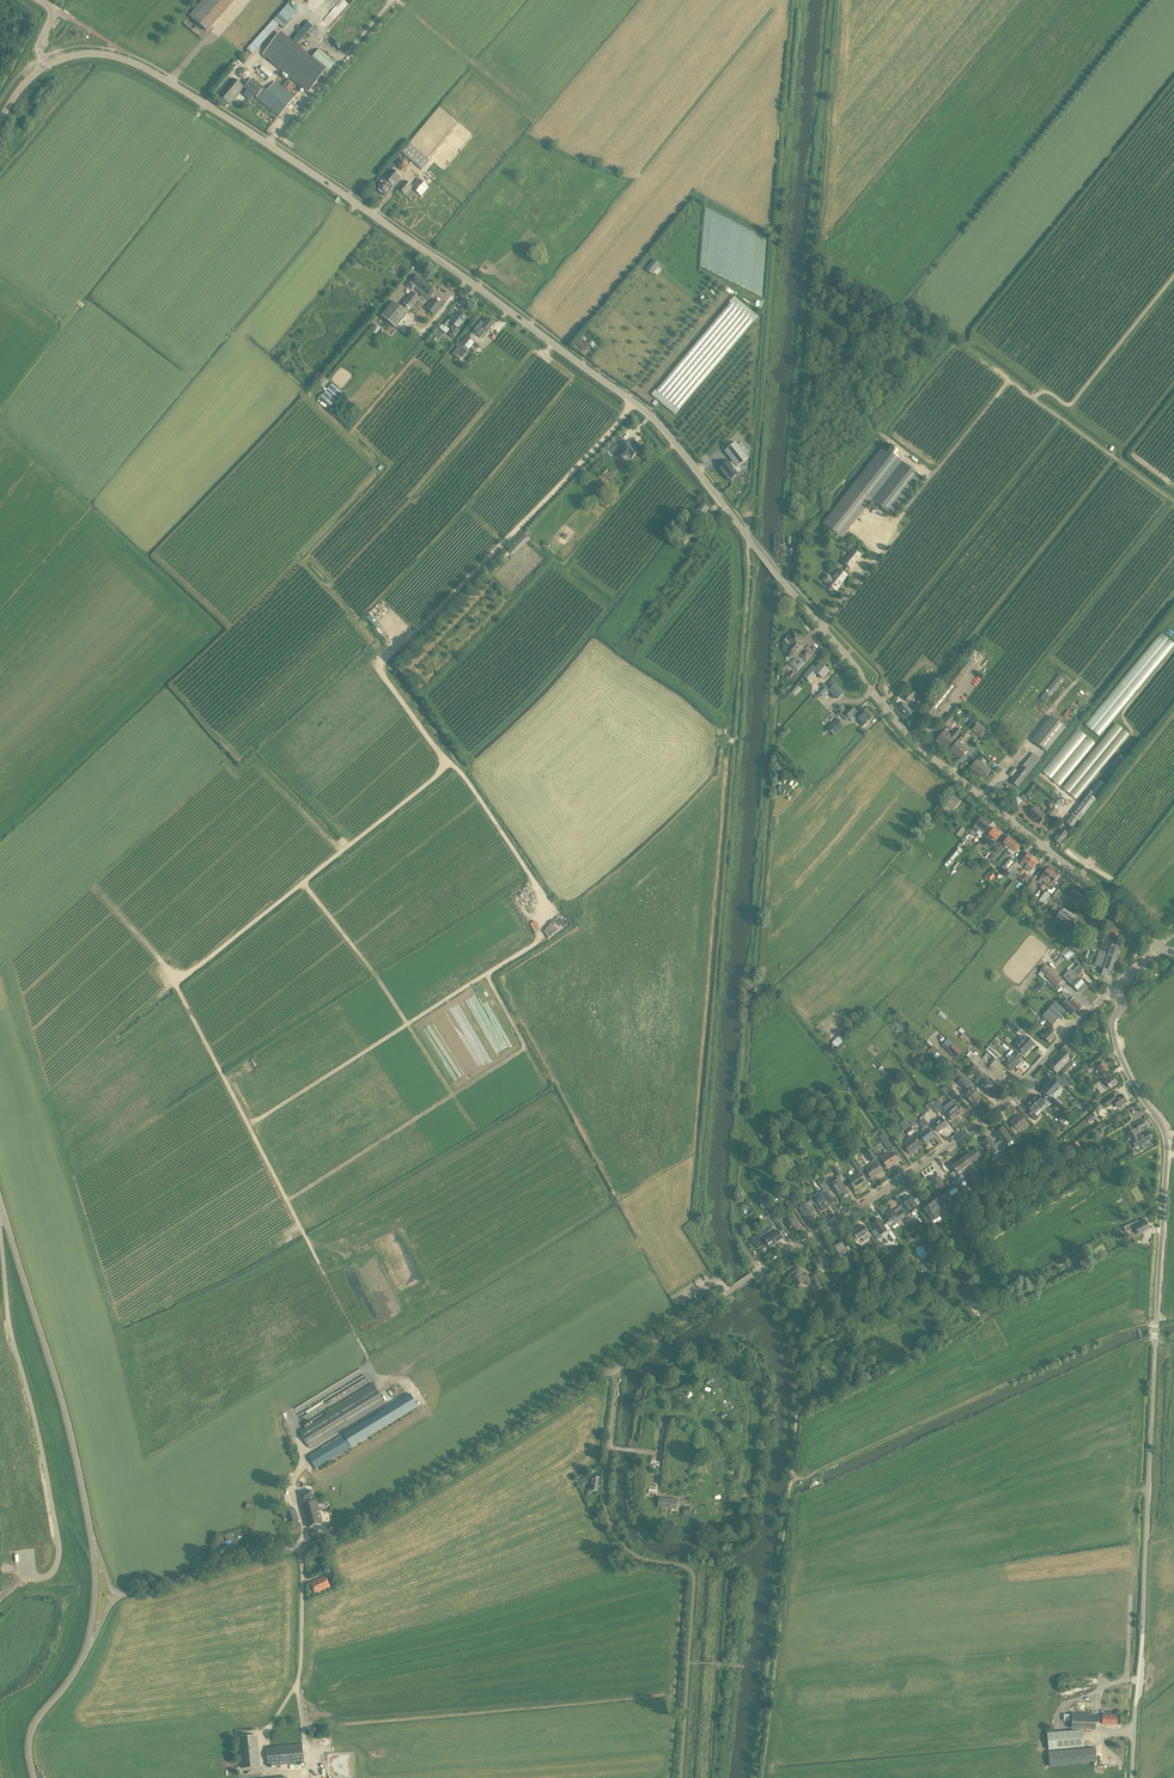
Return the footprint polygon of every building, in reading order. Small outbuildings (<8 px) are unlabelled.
[(190,16),(207,31),(234,0),(203,0),(190,16)] [(326,0),(312,0),(310,2),(319,9),(326,0)] [(324,20),(331,26),(352,0),(341,0),(324,20)] [(293,18),(284,9),(274,21),(283,29),(293,18)] [(309,20),(295,38),(300,43),(315,25),(309,20)] [(278,37),(264,55),(309,92),(323,74),(278,37)] [(240,60),(244,63),(252,54),(249,51),(240,60)] [(263,67),(260,70),(270,77),(272,74),(263,67)] [(251,77),(249,68),(240,70),(242,79),(251,77)] [(229,105),(243,87),(233,78),(218,96),(229,105)] [(279,116),(294,97),(276,82),(268,91),(252,79),(245,88),(279,116)] [(422,169),(429,160),(409,143),(401,152),(422,169)] [(408,169),(409,164),(405,160),(400,162),(399,167),(403,171),(408,169)] [(376,189),(377,190),(377,191),(379,193),(380,193),(384,196),(391,187),(389,186),(391,183),(394,186),(401,177),(392,170),(396,166),(391,162),(387,167),(392,171),(385,178),(387,180),(385,182),(383,181),(376,189)] [(421,196),(429,188),(419,180),(412,187),(405,181),(398,189),(410,199),(416,192),(421,196)] [(655,259),(646,270),(653,274),(661,263),(655,259)] [(411,282),(407,286),(412,290),(414,288),(429,300),(436,291),(433,289),(433,288),(433,287),(430,285),(430,286),(417,276),(412,283),(411,282)] [(404,303),(411,309),(420,298),(412,292),(404,303)] [(442,306),(435,299),(430,305),(434,309),(431,312),(434,315),(442,306)] [(397,328),(408,314),(393,302),(382,317),(397,328)] [(454,325),(453,326),(452,328),(452,331),(449,334),(454,339),(458,334),(457,333),(460,330),(458,328),(467,318),(460,312),(451,323),(454,325)] [(446,327),(450,322),(447,319),(440,328),(446,334),(449,330),(446,327)] [(481,321),(473,331),(480,336),(485,330),(488,332),(495,324),(489,319),(485,324),(481,321)] [(372,330),(377,333),(381,328),(376,324),(372,330)] [(434,337),(436,338),(434,340),(436,342),(443,334),(439,331),(434,337)] [(458,347),(453,354),(460,360),(465,354),(468,351),(475,342),(467,336),(461,344),(459,342),(456,346),(458,347)] [(585,351),(589,346),(581,339),(577,344),(585,351)] [(591,348),(595,351),(599,345),(596,342),(595,343),(591,341),(589,344),(592,347),(591,348)] [(329,406),(343,391),(333,383),(320,398),(329,406)] [(625,461),(629,457),(631,459),(639,451),(629,442),(622,450),(618,454),(625,461)] [(737,443),(725,452),(733,461),(735,464),(737,467),(749,458),(746,454),(748,452),(742,443),(739,445),(737,443)] [(886,449),(856,487),(825,524),(844,539),(874,502),(893,517),(923,479),(886,449)] [(732,466),(735,464),(733,461),(730,464),(728,461),(720,468),(730,481),(738,474),(732,466)] [(702,518),(709,510),(702,504),(695,512),(695,513),(692,516),(698,522),(701,518),(702,518)] [(685,545),(699,529),(691,522),(677,538),(685,545)] [(511,551),(526,535),(524,533),(509,549),(511,551)] [(856,551),(845,564),(852,569),(862,556),(856,551)] [(835,590),(836,592),(849,577),(841,571),(834,580),(829,575),(824,581),(829,585),(831,587),(830,587),(831,588),(831,589),(832,590),(833,590),(835,591),(835,590)] [(380,602),(373,609),(383,620),(390,614),(380,602)] [(805,664),(812,656),(806,650),(806,651),(803,649),(804,648),(801,645),(805,641),(796,633),(791,638),(790,637),(786,641),(790,644),(791,643),(794,645),(792,647),(789,650),(789,658),(797,657),(797,658),(791,664),(794,667),(798,670),(804,664),(805,664)] [(1085,725),(1099,737),(1173,646),(1173,645),(1160,633),(1085,725)] [(948,680),(928,704),(924,709),(933,718),(937,713),(958,688),(956,687),(972,667),(963,660),(948,680)] [(814,666),(807,674),(804,677),(810,682),(817,674),(823,678),(829,671),(821,664),(817,669),(814,666)] [(796,674),(792,670),(786,677),(786,679),(790,682),(792,680),(791,679),(796,674)] [(1059,674),(1040,698),(1046,703),(1065,679),(1059,674)] [(826,686),(829,689),(835,683),(832,681),(826,686)] [(796,691),(797,693),(801,688),(797,685),(792,692),(794,694),(796,691)] [(1029,700),(1030,701),(1036,689),(1030,686),(1022,702),(1027,704),(1029,700)] [(843,694),(836,687),(831,692),(838,699),(843,694)] [(917,694),(910,687),(902,695),(908,702),(917,694)] [(920,695),(910,704),(910,705),(908,707),(905,704),(899,709),(907,717),(913,712),(911,710),(914,708),(924,699),(920,695)] [(1032,706),(1028,712),(1039,721),(1044,715),(1032,706)] [(851,707),(846,712),(844,709),(839,714),(842,716),(846,720),(848,718),(849,719),(853,715),(856,712),(851,707)] [(857,711),(856,712),(853,715),(856,718),(863,726),(869,721),(873,716),(867,709),(862,713),(862,714),(861,715),(857,711)] [(1006,722),(1012,726),(1020,714),(1015,710),(1006,722)] [(955,719),(949,714),(942,723),(948,727),(955,719)] [(1047,752),(1066,728),(1051,716),(1032,740),(1047,752)] [(835,736),(844,726),(837,719),(827,728),(835,736)] [(1025,737),(1034,725),(1028,721),(1019,732),(1025,737)] [(972,730),(980,737),(986,730),(978,723),(972,730)] [(1130,735),(1116,723),(1062,788),(1076,800),(1130,735)] [(971,731),(968,728),(962,736),(965,738),(971,731)] [(947,748),(960,732),(957,729),(951,736),(945,731),(937,740),(947,748)] [(1077,729),(1042,771),(1060,786),(1095,744),(1077,729)] [(961,758),(967,749),(957,741),(950,750),(954,754),(955,753),(961,758)] [(1026,762),(1033,752),(1029,749),(1024,755),(1021,759),(1026,762)] [(1034,753),(1022,767),(1010,782),(1017,788),(1040,759),(1034,753)] [(1124,761),(1119,757),(1107,771),(1113,776),(1124,761)] [(984,779),(990,772),(977,761),(971,769),(978,775),(979,774),(984,779)] [(1008,773),(1012,776),(1017,770),(1013,767),(1008,773)] [(1099,780),(1090,792),(1089,791),(1071,815),(1079,821),(1106,785),(1099,780)] [(953,811),(960,801),(954,797),(947,806),(946,806),(943,810),(949,815),(953,811)] [(1045,816),(1034,807),(1029,813),(1032,816),(1031,817),(1039,824),(1045,816)] [(1052,807),(1047,813),(1053,818),(1058,812),(1052,807)] [(1072,816),(1066,823),(1072,828),(1078,821),(1072,816)] [(990,824),(981,818),(972,830),(970,832),(974,836),(976,833),(976,834),(979,830),(982,833),(990,824)] [(962,827),(956,835),(960,838),(966,830),(962,827)] [(995,841),(1001,834),(994,828),(986,839),(989,842),(992,838),(995,841)] [(1059,845),(1068,834),(1061,829),(1053,840),(1059,845)] [(1009,848),(1014,842),(1008,837),(1003,843),(1009,848)] [(1009,848),(1007,851),(1013,855),(1020,847),(1014,842),(1009,848)] [(999,853),(1003,848),(998,844),(994,849),(999,853)] [(957,848),(946,862),(947,863),(959,849),(957,848)] [(1027,865),(1033,857),(1028,853),(1020,864),(1023,865),(1024,863),(1027,865)] [(1033,857),(1027,865),(1030,867),(1028,870),(1030,871),(1038,861),(1033,857)] [(1002,869),(1005,871),(1007,868),(1008,869),(1013,862),(1009,859),(1002,869)] [(1117,859),(1108,870),(1116,876),(1125,864),(1117,859)] [(1009,875),(1015,879),(1020,873),(1015,868),(1009,875)] [(1045,882),(1053,873),(1048,869),(1040,879),(1042,881),(1042,880),(1045,882)] [(1023,870),(1021,873),(1017,878),(1024,883),(1029,877),(1025,873),(1025,872),(1023,870)] [(991,873),(987,877),(991,881),(995,877),(991,873)] [(1058,876),(1053,873),(1045,882),(1048,884),(1047,885),(1050,887),(1058,876)] [(1139,874),(1127,888),(1135,895),(1143,885),(1146,887),(1152,881),(1148,878),(1147,880),(1139,874)] [(1032,881),(1027,888),(1033,892),(1038,885),(1032,881)] [(1035,895),(1039,899),(1045,892),(1041,888),(1035,895)] [(1055,897),(1060,891),(1056,888),(1051,895),(1055,897)] [(1086,904),(1089,899),(1079,893),(1078,893),(1072,889),(1070,893),(1076,897),(1072,904),(1080,909),(1084,903),(1086,904)] [(1047,900),(1049,897),(1050,895),(1046,892),(1040,900),(1044,903),(1046,900),(1047,900)] [(1157,905),(1165,912),(1173,901),(1173,899),(1168,894),(1157,905)] [(1021,910),(1029,916),(1033,911),(1025,905),(1021,910)] [(1063,924),(1070,914),(1063,909),(1062,912),(1061,911),(1060,912),(1053,907),(1050,912),(1057,916),(1056,919),(1063,924)] [(1070,914),(1063,924),(1071,928),(1072,926),(1075,928),(1077,924),(1074,923),(1076,921),(1075,920),(1076,918),(1070,914)] [(1097,931),(1094,939),(1102,942),(1099,951),(1109,954),(1108,955),(1117,958),(1120,948),(1114,946),(1117,938),(1097,931)] [(1069,948),(1079,953),(1083,948),(1072,942),(1069,948)] [(1109,954),(1099,951),(1094,965),(1103,969),(1101,975),(1110,977),(1117,958),(1108,955),(1109,954)] [(1054,959),(1059,964),(1063,960),(1060,958),(1063,955),(1060,952),(1054,959)] [(1079,992),(1086,986),(1077,977),(1085,970),(1079,964),(1072,972),(1071,971),(1064,977),(1079,992)] [(1062,981),(1050,969),(1046,965),(1040,971),(1056,987),(1062,981)] [(1079,1011),(1083,1007),(1070,994),(1068,996),(1064,992),(1062,994),(1070,1002),(1069,1002),(1079,1011)] [(1061,1005),(1060,1006),(1065,1011),(1066,1010),(1071,1015),(1076,1010),(1066,1000),(1061,1005)] [(1060,1006),(1055,1002),(1049,1009),(1058,1018),(1065,1011),(1060,1006)] [(1058,1018),(1049,1009),(1042,1016),(1052,1025),(1058,1018)] [(1011,1019),(1005,1027),(1009,1031),(1012,1028),(1016,1032),(1020,1027),(1011,1019)] [(1049,1043),(1055,1036),(1052,1033),(1055,1031),(1052,1028),(1043,1038),(1049,1043)] [(967,1040),(972,1045),(975,1041),(965,1032),(960,1038),(965,1042),(967,1040)] [(839,1035),(832,1043),(833,1044),(831,1047),(835,1050),(837,1048),(845,1040),(839,1035)] [(1016,1047),(1024,1054),(1034,1043),(1026,1036),(1023,1039),(1021,1038),(1018,1041),(1020,1043),(1016,1047)] [(955,1058),(962,1052),(948,1039),(942,1045),(948,1050),(948,1051),(955,1058)] [(840,1053),(845,1048),(842,1044),(836,1050),(840,1053)] [(1073,1063),(1071,1061),(1076,1056),(1066,1045),(1060,1051),(1061,1051),(1053,1059),(1048,1064),(1058,1074),(1060,1072),(1063,1074),(1073,1063)] [(937,1053),(934,1049),(931,1046),(929,1048),(932,1051),(929,1054),(932,1058),(934,1056),(936,1059),(940,1056),(937,1053)] [(989,1047),(986,1050),(996,1059),(997,1059),(999,1060),(1001,1058),(999,1056),(989,1047)] [(1005,1057),(1008,1059),(1004,1064),(1012,1071),(1015,1068),(1014,1067),(1021,1058),(1015,1052),(1014,1052),(1011,1050),(1005,1057)] [(984,1063),(980,1060),(973,1053),(968,1059),(979,1068),(990,1077),(992,1075),(1000,1082),(1006,1075),(997,1068),(1000,1064),(993,1058),(990,1062),(992,1064),(990,1066),(992,1067),(988,1071),(982,1065),(984,1063)] [(1099,1077),(1109,1070),(1103,1063),(1094,1070),(1099,1077)] [(979,1068),(976,1071),(974,1074),(977,1076),(973,1081),(988,1093),(994,1086),(987,1080),(990,1077),(979,1068)] [(1063,1079),(1062,1078),(1058,1074),(1055,1077),(1058,1080),(1063,1085),(1067,1088),(1071,1083),(1065,1077),(1063,1079)] [(844,1077),(840,1080),(847,1087),(850,1084),(844,1077)] [(962,1077),(959,1080),(957,1083),(965,1090),(967,1087),(969,1090),(964,1096),(974,1106),(981,1100),(978,1097),(980,1094),(974,1088),(962,1077)] [(1110,1089),(1117,1083),(1112,1077),(1106,1081),(1104,1079),(1099,1082),(1105,1091),(1109,1088),(1110,1089)] [(1063,1085),(1058,1080),(1056,1082),(1052,1079),(1042,1090),(1050,1098),(1063,1085)] [(962,1103),(959,1100),(945,1087),(942,1090),(945,1094),(951,1100),(952,1099),(959,1106),(962,1103)] [(1117,1091),(1113,1095),(1112,1094),(1103,1101),(1107,1107),(1114,1102),(1118,1108),(1126,1102),(1124,1099),(1125,1098),(1123,1095),(1122,1095),(1121,1094),(1120,1095),(1117,1091)] [(1042,1095),(1039,1098),(1037,1095),(1031,1101),(1040,1109),(1045,1104),(1048,1107),(1051,1104),(1042,1095)] [(938,1113),(941,1111),(930,1098),(928,1100),(930,1103),(925,1106),(929,1111),(933,1108),(938,1113)] [(1051,1103),(1062,1113),(1066,1109),(1062,1105),(1063,1103),(1057,1098),(1056,1099),(1055,1099),(1051,1103)] [(957,1105),(957,1106),(952,1100),(942,1108),(947,1113),(953,1121),(963,1113),(957,1105)] [(1040,1109),(1031,1101),(1026,1107),(1029,1109),(1026,1111),(1036,1120),(1038,1118),(1035,1115),(1040,1109)] [(820,1109),(815,1103),(810,1107),(815,1113),(820,1109)] [(1029,1116),(1027,1114),(1021,1107),(1018,1109),(1026,1118),(1029,1116)] [(1097,1117),(1093,1113),(1087,1118),(1090,1122),(1097,1117)] [(1018,1131),(1028,1123),(1020,1114),(1010,1122),(1018,1131)] [(929,1124),(925,1119),(925,1118),(923,1115),(922,1116),(919,1118),(921,1121),(920,1123),(924,1128),(921,1130),(923,1132),(920,1135),(926,1143),(934,1136),(928,1128),(926,1126),(929,1124)] [(939,1132),(947,1125),(942,1118),(933,1125),(939,1132)] [(1067,1126),(1060,1120),(1057,1124),(1064,1130),(1067,1126)] [(914,1133),(906,1122),(901,1126),(910,1137),(914,1133)] [(1098,1127),(1102,1132),(1109,1128),(1105,1122),(1098,1127)] [(998,1142),(1005,1151),(1006,1150),(1005,1148),(1007,1146),(1005,1144),(1012,1139),(1003,1127),(995,1132),(1001,1140),(998,1142)] [(1137,1128),(1134,1129),(1128,1133),(1136,1147),(1141,1144),(1143,1146),(1151,1142),(1149,1140),(1152,1138),(1149,1132),(1142,1136),(1137,1128)] [(764,1130),(760,1133),(763,1138),(768,1135),(767,1135),(769,1134),(765,1129),(764,1129),(764,1130)] [(888,1149),(892,1146),(883,1134),(879,1136),(888,1149)] [(917,1150),(921,1146),(914,1137),(903,1145),(910,1153),(916,1148),(917,1150)] [(1005,1151),(998,1142),(995,1145),(989,1137),(982,1142),(989,1151),(987,1153),(989,1156),(998,1149),(1000,1151),(1002,1150),(1004,1152),(1005,1151)] [(1082,1148),(1077,1142),(1071,1146),(1075,1153),(1082,1148)] [(898,1161),(893,1153),(895,1151),(892,1146),(888,1149),(888,1152),(880,1157),(888,1168),(898,1161)] [(877,1158),(871,1148),(864,1153),(870,1162),(877,1158)] [(981,1165),(977,1159),(981,1156),(975,1149),(969,1153),(975,1161),(977,1164),(979,1167),(981,1165)] [(969,1153),(964,1157),(969,1165),(975,1161),(969,1153)] [(862,1170),(858,1164),(853,1156),(850,1159),(858,1172),(862,1170)] [(969,1165),(964,1157),(958,1162),(963,1169),(969,1165)] [(842,1174),(837,1167),(832,1159),(828,1162),(831,1167),(832,1166),(833,1169),(837,1176),(838,1175),(839,1177),(842,1174)] [(872,1179),(882,1172),(876,1162),(865,1169),(872,1179)] [(963,1169),(958,1162),(952,1166),(957,1173),(961,1171),(965,1177),(968,1175),(966,1172),(965,1172),(963,1169)] [(1001,1163),(997,1166),(1003,1173),(1006,1170),(1001,1163)] [(855,1190),(866,1182),(860,1172),(848,1179),(855,1190)] [(954,1185),(961,1180),(955,1172),(950,1175),(952,1178),(950,1179),(954,1185)] [(950,1179),(944,1183),(939,1176),(930,1181),(931,1182),(940,1196),(948,1190),(949,1192),(956,1187),(954,1185),(950,1179)] [(841,1199),(849,1194),(839,1178),(831,1184),(841,1199)] [(820,1192),(819,1193),(828,1207),(834,1203),(829,1195),(831,1194),(824,1183),(820,1185),(824,1190),(820,1192)] [(819,1192),(813,1196),(811,1197),(812,1200),(815,1204),(818,1203),(823,1211),(828,1207),(819,1193),(819,1192)] [(919,1209),(922,1206),(917,1198),(914,1200),(911,1197),(902,1203),(909,1214),(918,1208),(919,1209)] [(792,1198),(789,1201),(795,1210),(798,1208),(792,1198)] [(935,1216),(945,1210),(936,1198),(923,1207),(932,1221),(937,1219),(935,1216)] [(795,1210),(789,1201),(785,1203),(791,1212),(795,1210)] [(810,1221),(818,1216),(812,1206),(809,1202),(800,1208),(805,1216),(806,1215),(810,1221)] [(889,1221),(886,1223),(889,1228),(896,1224),(906,1217),(902,1209),(895,1214),(892,1210),(885,1215),(889,1221)] [(780,1220),(777,1215),(773,1218),(777,1225),(781,1231),(785,1229),(781,1223),(781,1222),(780,1220)] [(792,1233),(801,1228),(797,1222),(798,1221),(795,1216),(785,1222),(792,1233)] [(910,1218),(904,1221),(908,1227),(914,1223),(910,1218)] [(897,1239),(891,1231),(889,1228),(886,1223),(883,1225),(879,1219),(871,1224),(875,1230),(872,1232),(875,1237),(878,1240),(881,1238),(879,1236),(887,1231),(894,1241),(897,1239)] [(1125,1227),(1127,1232),(1131,1230),(1131,1228),(1136,1228),(1139,1234),(1149,1229),(1144,1219),(1138,1222),(1137,1221),(1125,1227)] [(866,1235),(869,1233),(864,1225),(853,1232),(858,1240),(862,1237),(864,1241),(868,1239),(866,1235)] [(763,1231),(765,1233),(756,1239),(760,1245),(765,1241),(770,1248),(776,1244),(768,1231),(767,1229),(763,1231)] [(772,1229),(768,1231),(776,1244),(783,1239),(778,1231),(774,1233),(772,1229)] [(895,1229),(891,1231),(897,1239),(900,1237),(895,1229)] [(851,1258),(855,1256),(848,1245),(845,1247),(841,1241),(833,1245),(840,1256),(847,1252),(851,1258)] [(829,1270),(831,1268),(836,1265),(830,1256),(827,1258),(823,1252),(812,1259),(819,1269),(826,1265),(829,1270)] [(1077,1260),(1075,1256),(1067,1259),(1070,1264),(1077,1260)] [(808,1284),(812,1282),(807,1274),(804,1276),(799,1270),(796,1272),(795,1270),(790,1274),(798,1286),(806,1281),(808,1284)] [(823,1287),(815,1274),(811,1277),(814,1283),(810,1285),(815,1292),(823,1287)] [(948,1281),(944,1274),(940,1277),(944,1284),(948,1281)] [(866,1383),(873,1380),(869,1372),(862,1376),(866,1383)] [(310,1448),(385,1402),(374,1383),(337,1406),(338,1408),(300,1431),(310,1448)] [(316,1469),(418,1406),(411,1394),(309,1456),(316,1469)] [(720,1436),(718,1439),(722,1437),(725,1442),(723,1445),(727,1443),(734,1438),(727,1430),(720,1436)] [(585,1473),(583,1474),(576,1478),(579,1482),(581,1481),(582,1482),(584,1485),(590,1482),(585,1473)] [(599,1484),(600,1477),(593,1476),(591,1487),(590,1487),(589,1490),(591,1490),(598,1491),(598,1488),(599,1488),(599,1487),(600,1484),(599,1484)] [(311,1490),(301,1493),(303,1500),(313,1497),(311,1490)] [(677,1510),(678,1499),(660,1497),(658,1508),(677,1510)] [(308,1527),(323,1523),(317,1501),(302,1505),(308,1527)] [(254,1505),(245,1503),(244,1509),(252,1511),(254,1505)] [(684,1508),(685,1516),(692,1515),(690,1507),(684,1508)] [(289,1523),(299,1519),(295,1508),(285,1512),(289,1523)] [(225,1534),(227,1541),(233,1539),(231,1532),(225,1534)] [(219,1554),(229,1551),(228,1545),(225,1546),(224,1541),(222,1541),(221,1539),(214,1541),(217,1548),(219,1554)] [(316,1593),(330,1586),(325,1576),(311,1582),(316,1593)] [(1095,1727),(1095,1714),(1072,1713),(1071,1726),(1095,1727)] [(1117,1724),(1117,1715),(1103,1715),(1102,1723),(1117,1724)] [(1083,1729),(1047,1733),(1048,1749),(1084,1746),(1083,1729)] [(243,1768),(258,1766),(260,1766),(257,1735),(240,1737),(243,1768)] [(268,1765),(304,1762),(302,1743),(266,1747),(268,1765)] [(1048,1752),(1049,1766),(1096,1762),(1095,1748),(1048,1752)]
